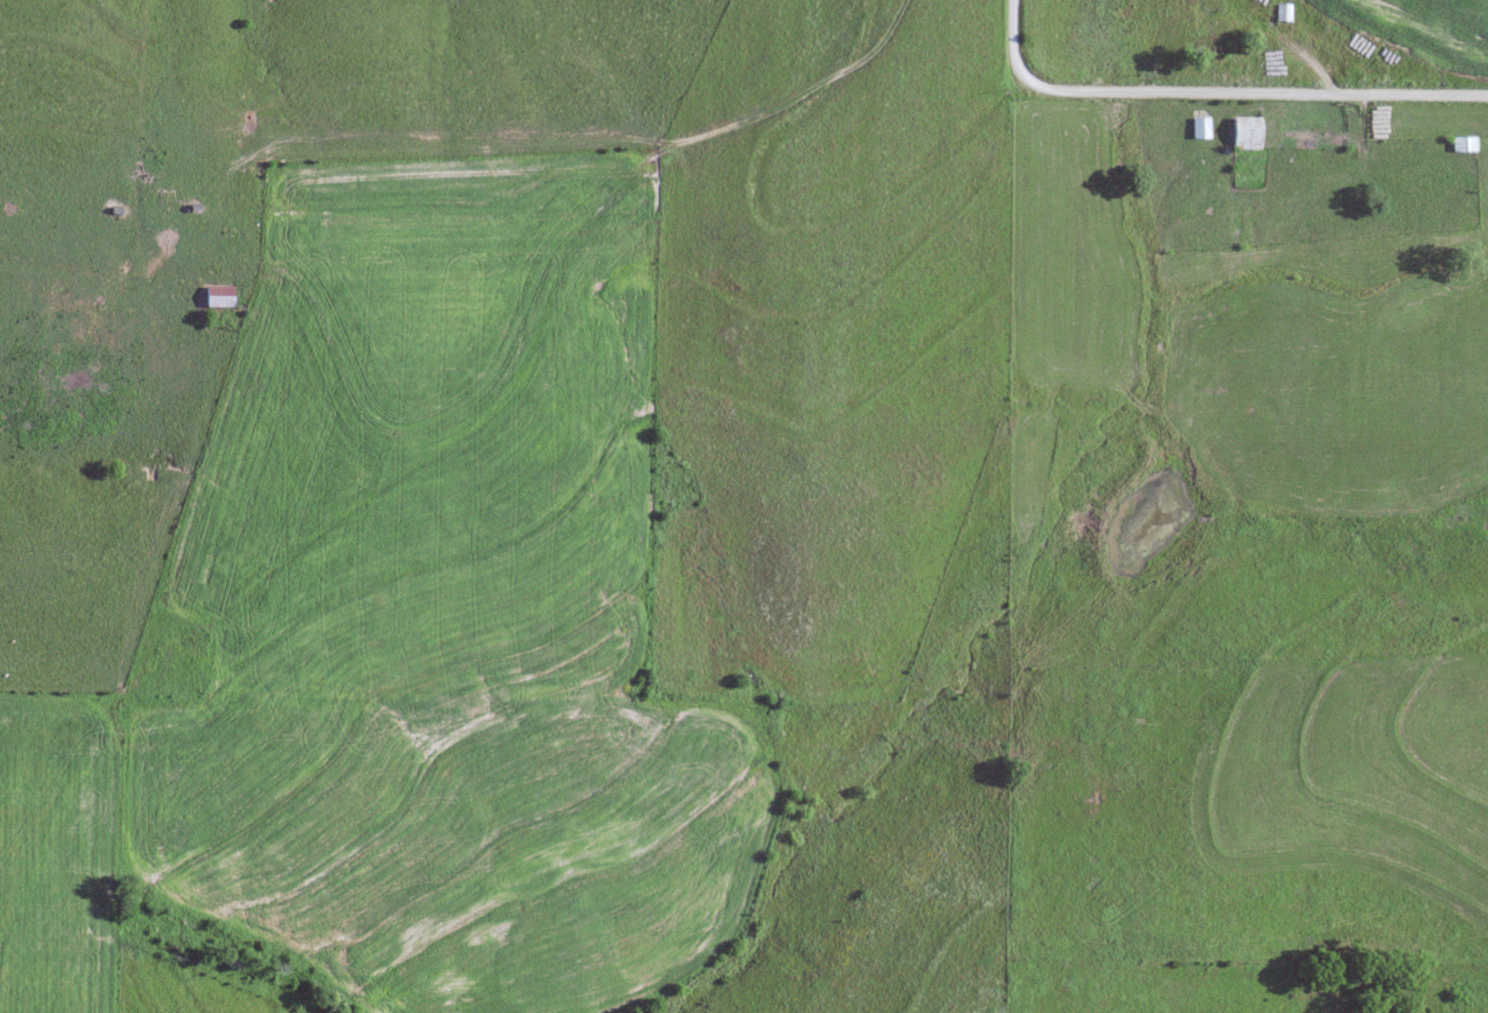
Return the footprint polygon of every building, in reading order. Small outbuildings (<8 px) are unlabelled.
[(1274,22),(1288,22),(1288,4),(1274,4),(1274,22)] [(1190,138),(1208,138),(1208,117),(1190,117),(1190,138)] [(1259,149),(1259,117),(1231,117),(1231,149),(1259,149)] [(1474,138),(1451,138),(1451,151),(1474,151),(1474,138)] [(232,287),(204,287),(204,307),(232,307),(232,287)]
